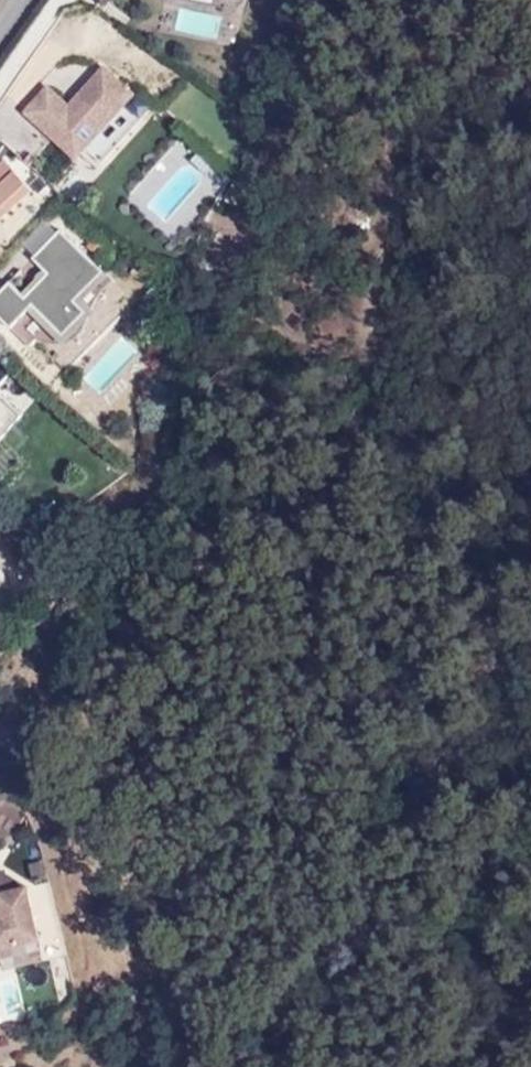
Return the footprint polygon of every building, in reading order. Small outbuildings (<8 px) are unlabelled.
[(46,83),(24,109),(74,157),(135,90),(103,62),(69,102),(46,83)] [(32,189),(4,161),(0,165),(0,218),(32,189)] [(0,219),(0,221),(11,233),(43,204),(31,191),(0,219)] [(45,220),(22,243),(32,253),(54,230),(45,220)] [(0,290),(0,314),(12,324),(32,302),(64,329),(86,307),(75,297),(104,268),(59,229),(34,257),(51,270),(26,295),(9,280),(0,290)] [(249,231),(216,237),(218,251),(252,245),(249,231)] [(2,436),(24,412),(0,391),(0,435),(2,436)] [(41,949),(38,936),(43,935),(28,883),(0,868),(0,957),(41,949)] [(24,1014),(16,969),(0,972),(0,1019),(24,1014)]
